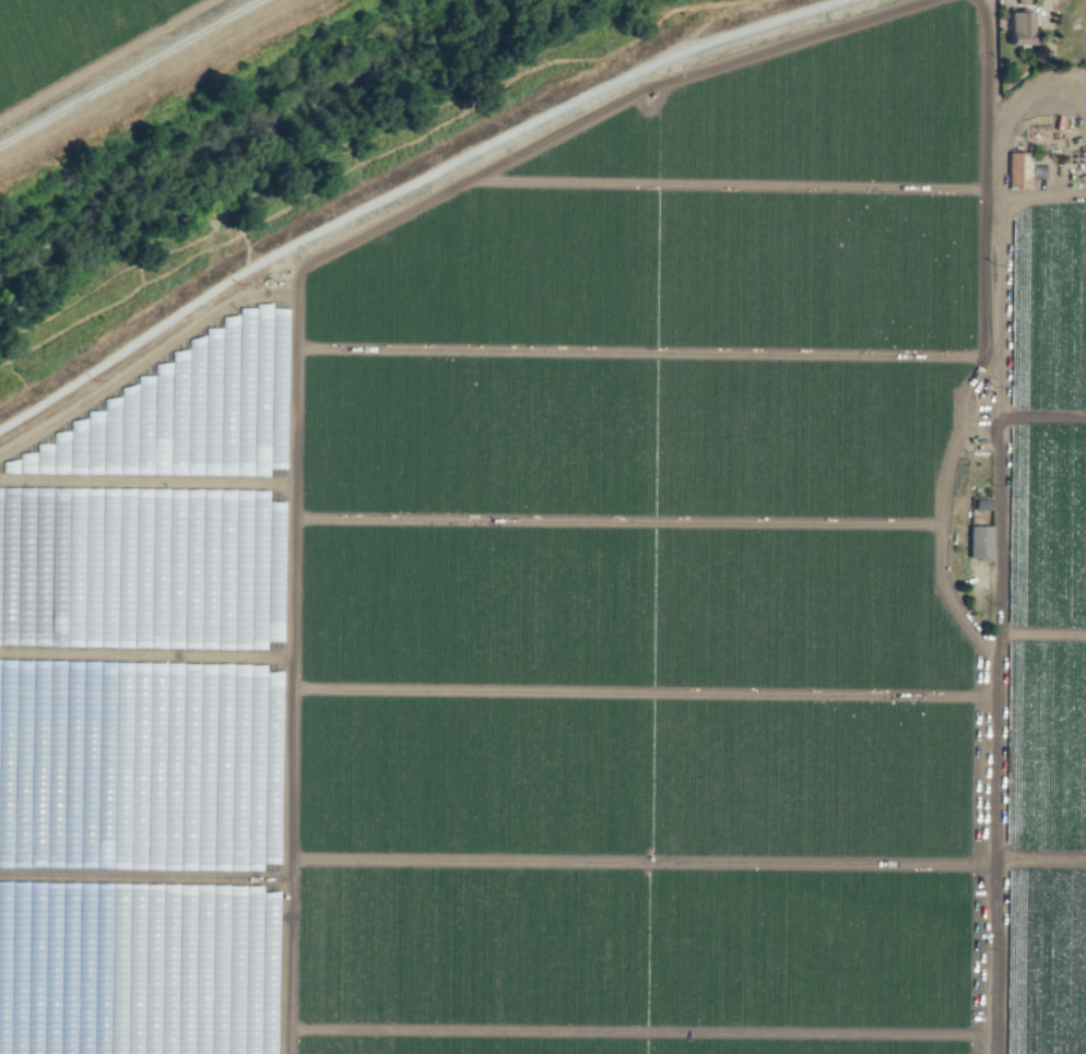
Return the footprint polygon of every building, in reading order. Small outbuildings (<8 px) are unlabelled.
[(1031,11),(1007,12),(1008,44),(1032,44),(1031,11)] [(1029,152),(1005,152),(1006,188),(1029,188),(1029,177),(1041,177),(1041,165),(1029,165),(1029,152)] [(287,471),(284,308),(271,308),(270,313),(268,313),(254,319),(252,326),(245,352),(242,362),(225,357),(223,363),(220,362),(218,369),(203,366),(203,347),(202,348),(198,336),(192,356),(188,346),(173,352),(176,353),(176,357),(155,366),(159,375),(84,410),(85,474),(287,471)] [(212,346),(222,341),(215,327),(205,331),(212,346)] [(967,558),(990,558),(990,526),(968,525),(967,558)] [(43,631),(22,630),(22,631),(0,630),(0,645),(42,647),(43,631)] [(106,697),(116,668),(0,663),(0,694),(14,695),(8,701),(26,707),(26,704),(105,692),(106,697)]
